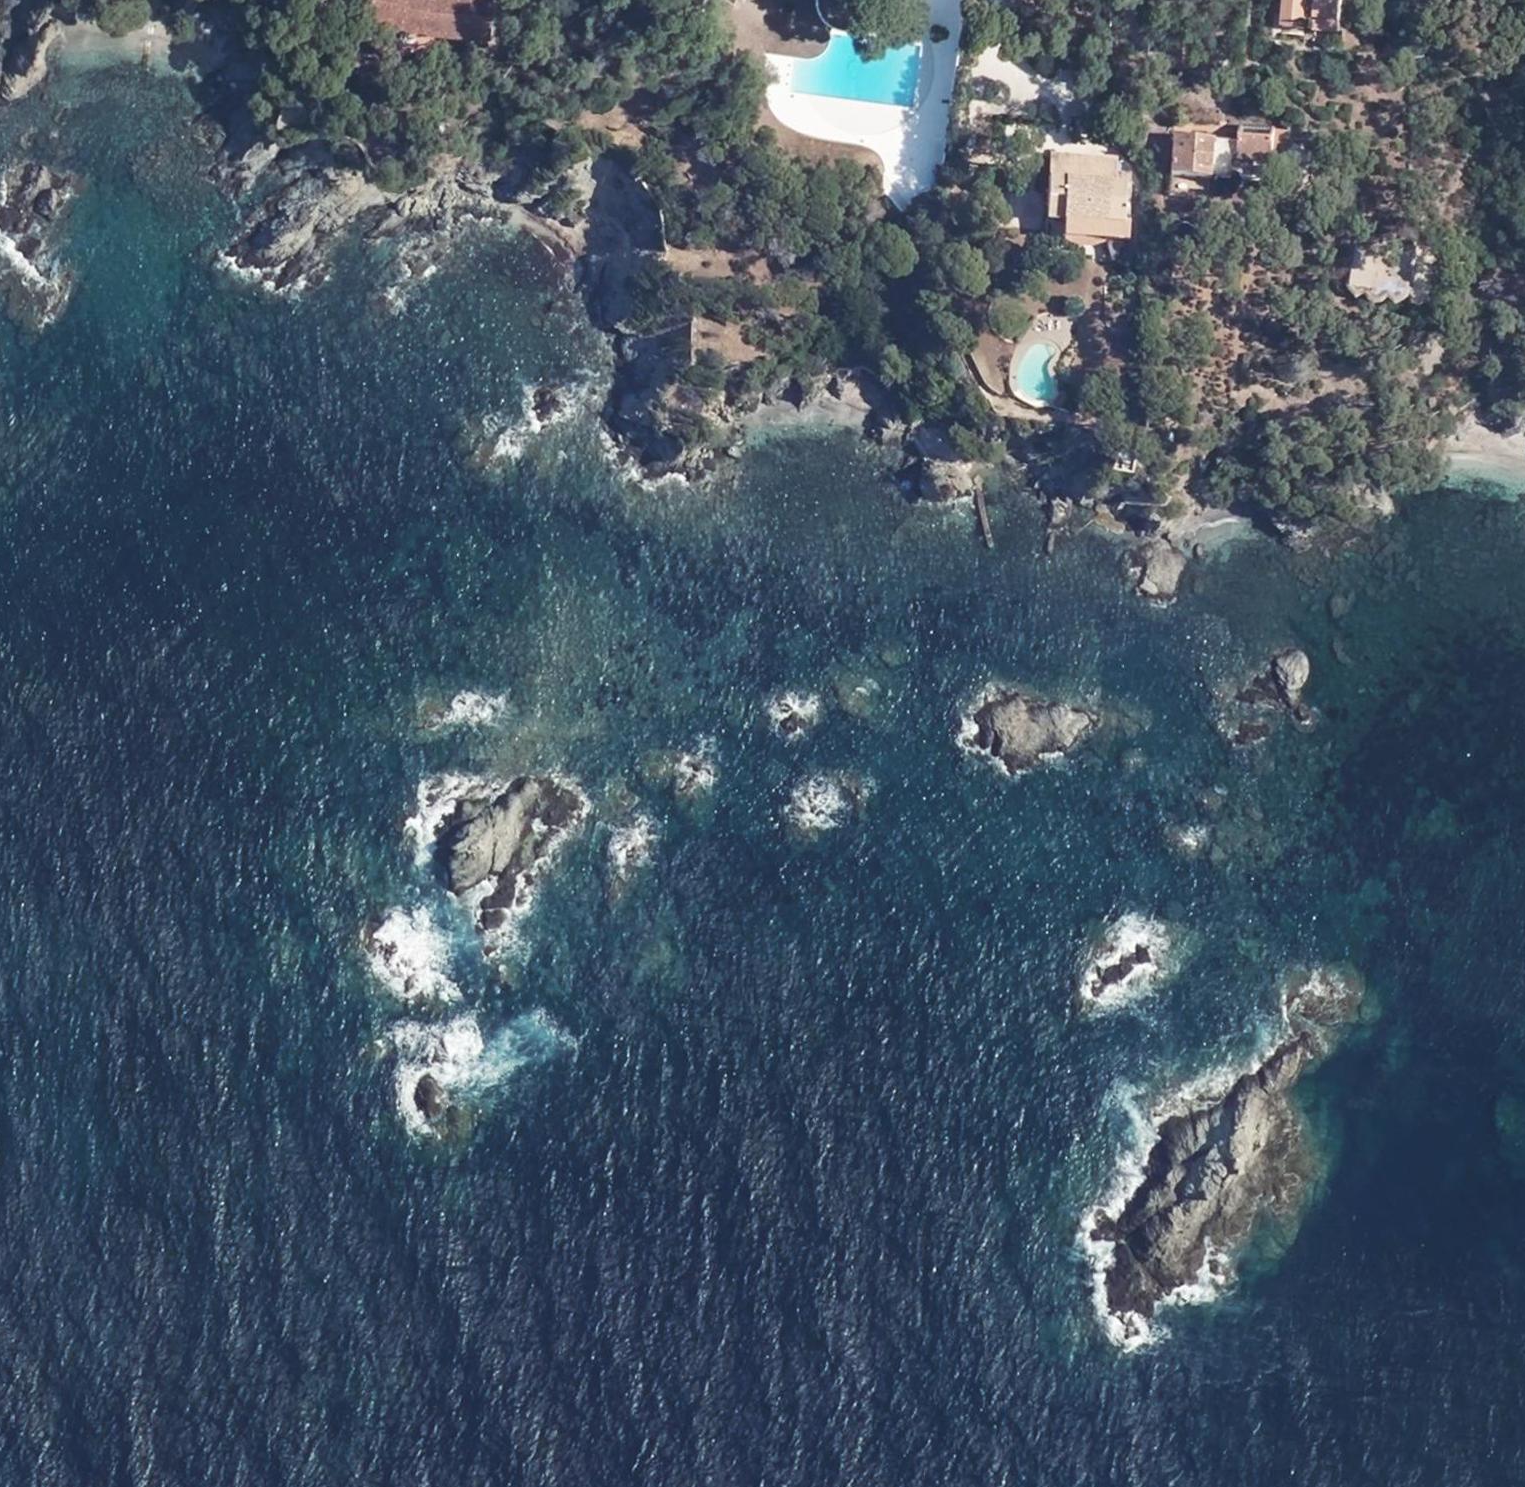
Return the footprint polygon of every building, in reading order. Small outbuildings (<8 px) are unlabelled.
[(363,9),(404,25),(451,35),(490,35),(493,0),(366,0),(363,9)] [(1316,13),(1317,1),(1308,0),(1285,0),(1282,30),(1304,32),(1306,12),(1316,13)] [(1317,1),(1316,13),(1338,16),(1339,3),(1326,2),(1317,1)] [(1338,16),(1316,13),(1313,32),(1335,35),(1338,16)] [(1169,177),(1206,180),(1208,159),(1272,165),(1272,163),(1285,164),(1288,135),(1274,134),(1274,132),(1240,129),(1238,144),(1171,139),(1169,177)] [(1070,165),(1071,156),(1051,154),(1045,236),(1127,242),(1132,178),(1117,176),(1117,173),(1118,160),(1095,158),(1095,166),(1070,165)] [(1095,158),(1071,156),(1070,165),(1095,166),(1095,158)]
